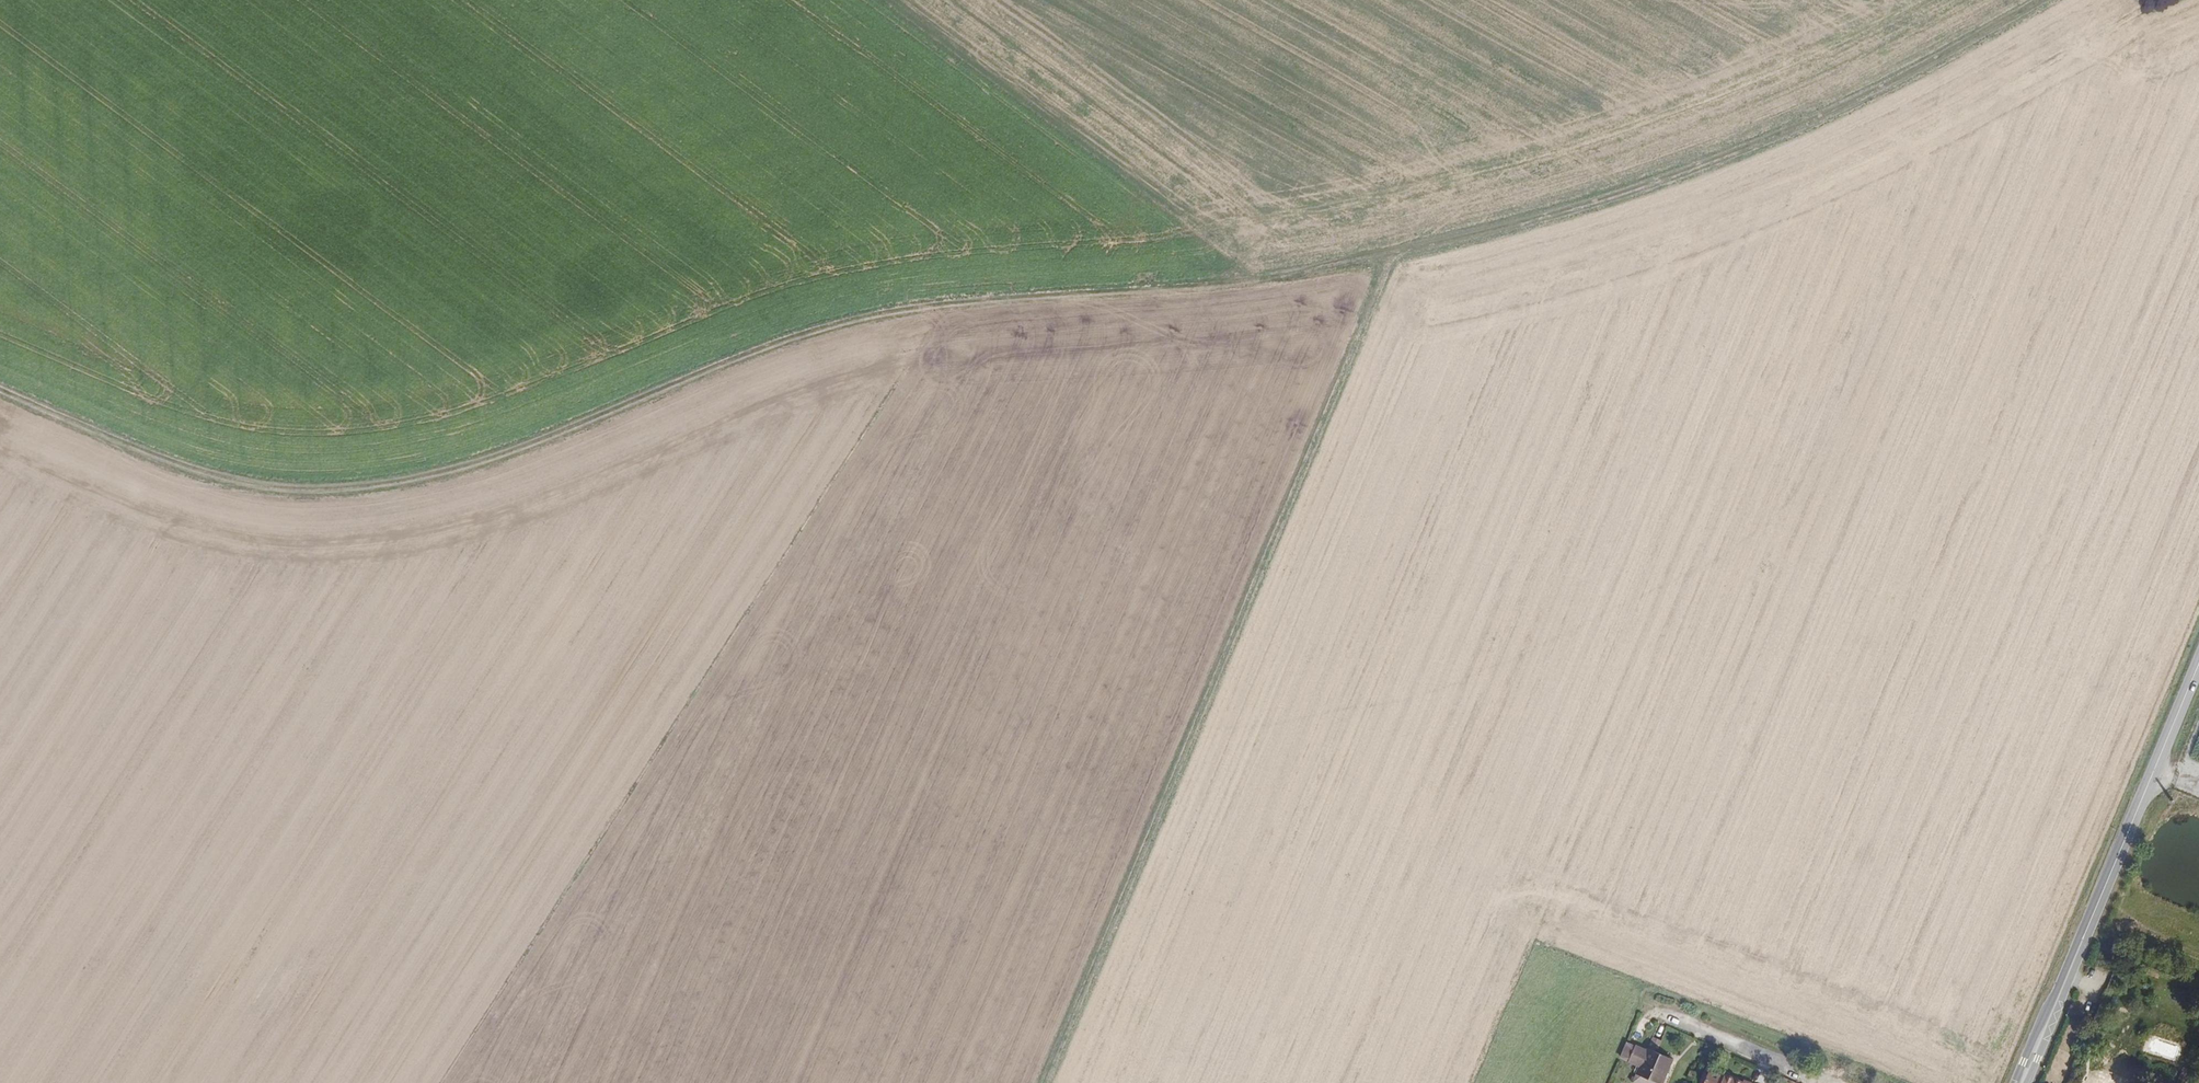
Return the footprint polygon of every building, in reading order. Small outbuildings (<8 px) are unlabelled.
[(2159,983),(2162,977),(2151,973),(2149,979),(2159,983)] [(2142,1051),(2180,1062),(2185,1044),(2148,1032),(2142,1051)] [(1660,1040),(1651,1037),(1648,1048),(1657,1051),(1660,1040)] [(1635,1043),(1626,1039),(1619,1058),(1628,1061),(1635,1043)] [(1647,1047),(1635,1043),(1628,1062),(1639,1067),(1647,1047)] [(1670,1061),(1646,1051),(1633,1082),(1661,1082),(1666,1070),(1670,1061)] [(1722,1075),(1709,1070),(1704,1082),(1719,1082),(1722,1075)] [(1695,1076),(1688,1073),(1685,1081),(1690,1082),(1691,1082),(1695,1076)] [(1722,1075),(1719,1082),(1748,1082),(1725,1073),(1722,1075)]
